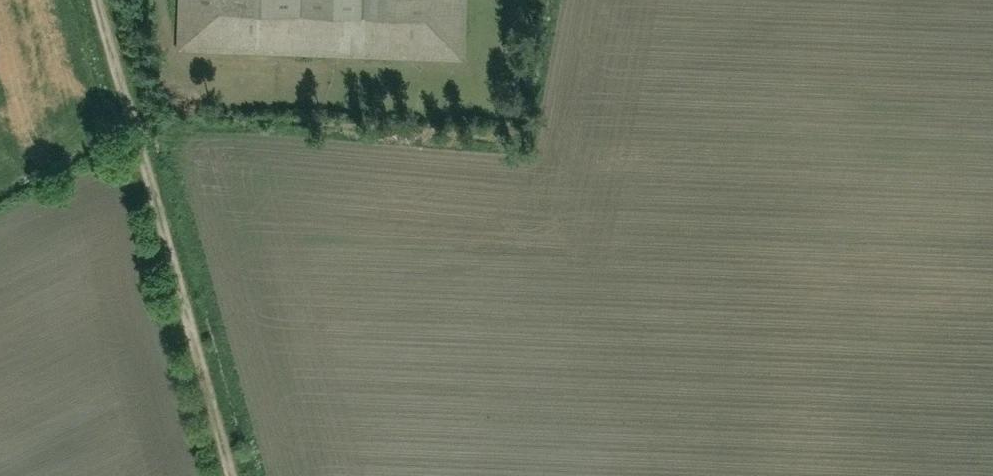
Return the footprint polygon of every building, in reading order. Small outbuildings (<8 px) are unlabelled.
[(461,63),(463,0),(171,0),(170,55),(461,63)]
